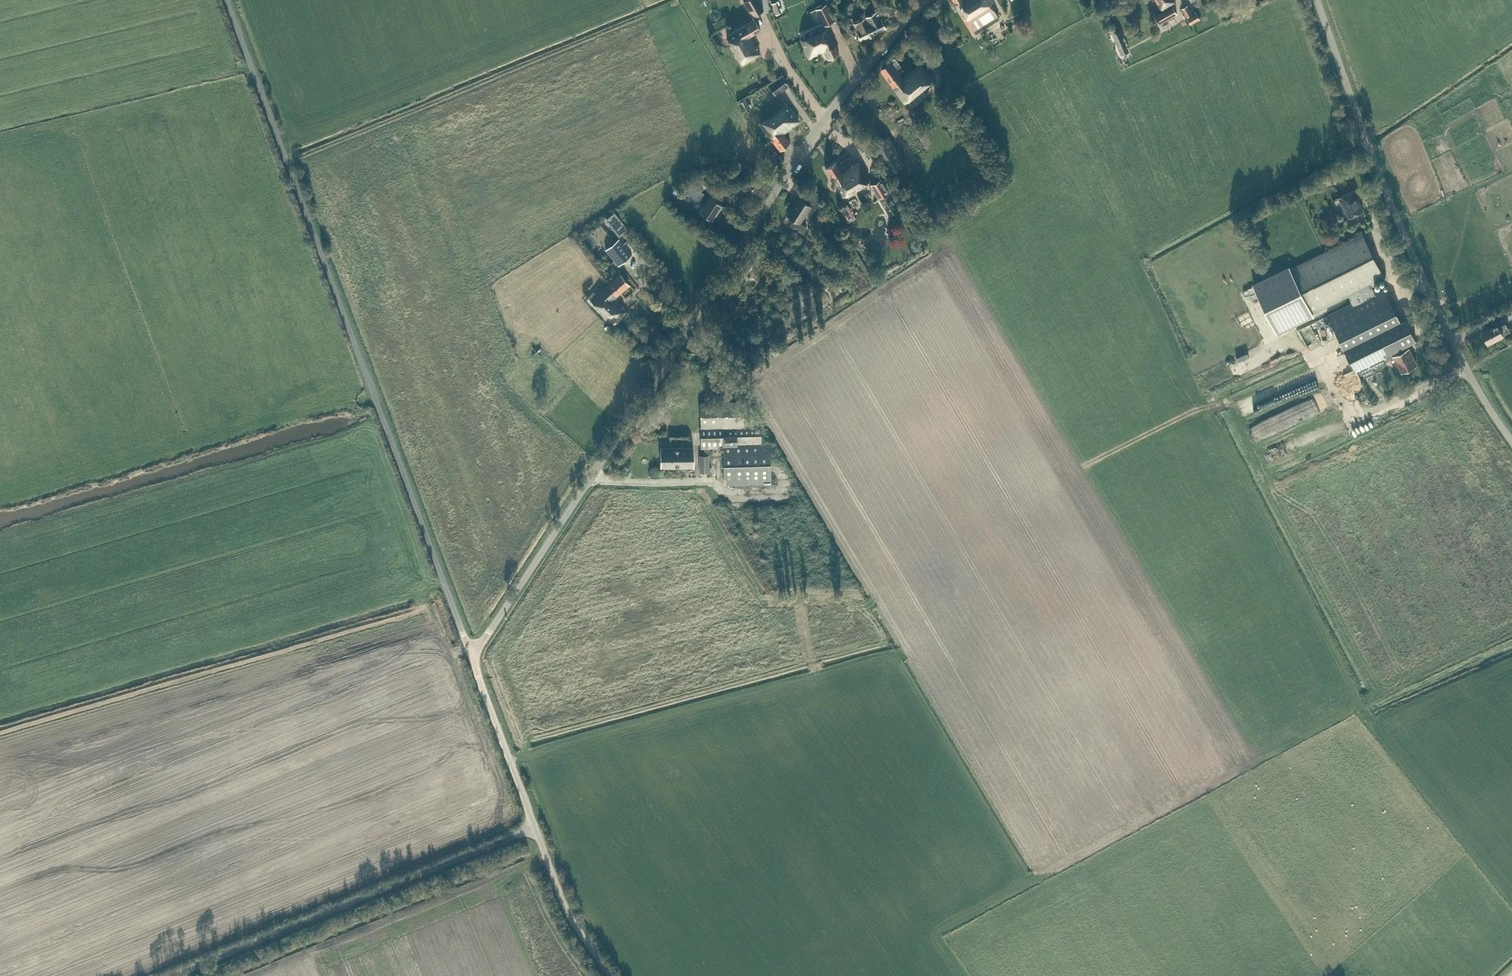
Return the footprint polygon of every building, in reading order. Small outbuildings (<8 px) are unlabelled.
[(763,9),(758,0),(744,0),(743,1),(752,16),(763,9)] [(973,35),(999,19),(990,3),(993,1),(992,0),(951,0),(973,35)] [(1176,3),(1174,0),(1156,0),(1162,10),(1162,11),(1155,15),(1160,24),(1178,13),(1173,5),(1176,3)] [(825,3),(815,8),(823,25),(834,20),(825,3)] [(1182,8),(1191,24),(1200,18),(1197,12),(1194,14),(1188,4),(1182,8)] [(885,28),(880,19),(882,18),(879,13),(877,14),(876,12),(865,17),(872,34),(885,28)] [(861,40),(872,34),(865,17),(852,23),(861,40)] [(726,35),(743,63),(760,53),(750,35),(760,29),(753,18),(726,35)] [(809,56),(816,53),(817,54),(819,53),(818,52),(824,49),(828,58),(839,53),(826,28),(801,40),(809,56)] [(1119,54),(1128,50),(1120,31),(1111,35),(1119,54)] [(904,102),(932,79),(920,63),(902,78),(896,70),(901,66),(894,58),(889,61),(879,70),(904,102)] [(782,76),(774,82),(780,90),(788,84),(782,76)] [(738,102),(743,112),(750,107),(745,98),(738,102)] [(783,132),(799,120),(787,104),(760,124),(779,150),(790,142),(783,132)] [(743,113),(751,127),(762,120),(754,107),(743,113)] [(850,166),(851,166),(841,172),(835,162),(825,168),(841,195),(869,179),(859,162),(854,165),(853,164),(850,166)] [(696,184),(708,192),(713,184),(700,176),(696,184)] [(880,178),(870,184),(887,212),(897,206),(880,178)] [(819,202),(816,200),(819,195),(810,190),(807,195),(807,194),(803,200),(798,197),(787,214),(794,218),(789,225),(802,233),(806,226),(799,221),(809,205),(814,208),(819,202)] [(1353,190),(1338,197),(1349,217),(1363,209),(1353,190)] [(711,218),(721,204),(709,196),(703,192),(698,199),(704,203),(699,210),(711,218)] [(615,212),(606,219),(619,235),(628,228),(615,212)] [(1326,214),(1320,217),(1325,228),(1332,224),(1326,214)] [(1290,269),(1255,287),(1277,331),(1348,296),(1352,303),(1328,315),(1355,370),(1370,362),(1374,369),(1386,363),(1385,360),(1393,356),(1401,371),(1417,364),(1406,344),(1416,339),(1406,319),(1401,321),(1384,287),(1374,292),(1371,285),(1385,278),(1362,233),(1324,252),(1299,264),(1290,269)] [(619,238),(605,248),(618,264),(632,254),(619,238)] [(614,324),(628,312),(615,298),(628,287),(619,276),(591,299),(614,324)] [(1503,334),(1510,331),(1506,323),(1499,327),(1498,324),(1482,332),(1488,343),(1503,335),(1503,334)] [(1224,374),(1228,372),(1225,361),(1220,362),(1224,374)] [(753,417),(746,417),(745,401),(701,403),(701,448),(723,447),(724,484),(771,482),(770,442),(761,442),(761,425),(754,425),(753,417)] [(660,467),(693,466),(693,447),(660,448),(660,467)] [(699,471),(708,471),(708,455),(699,455),(699,471)]
